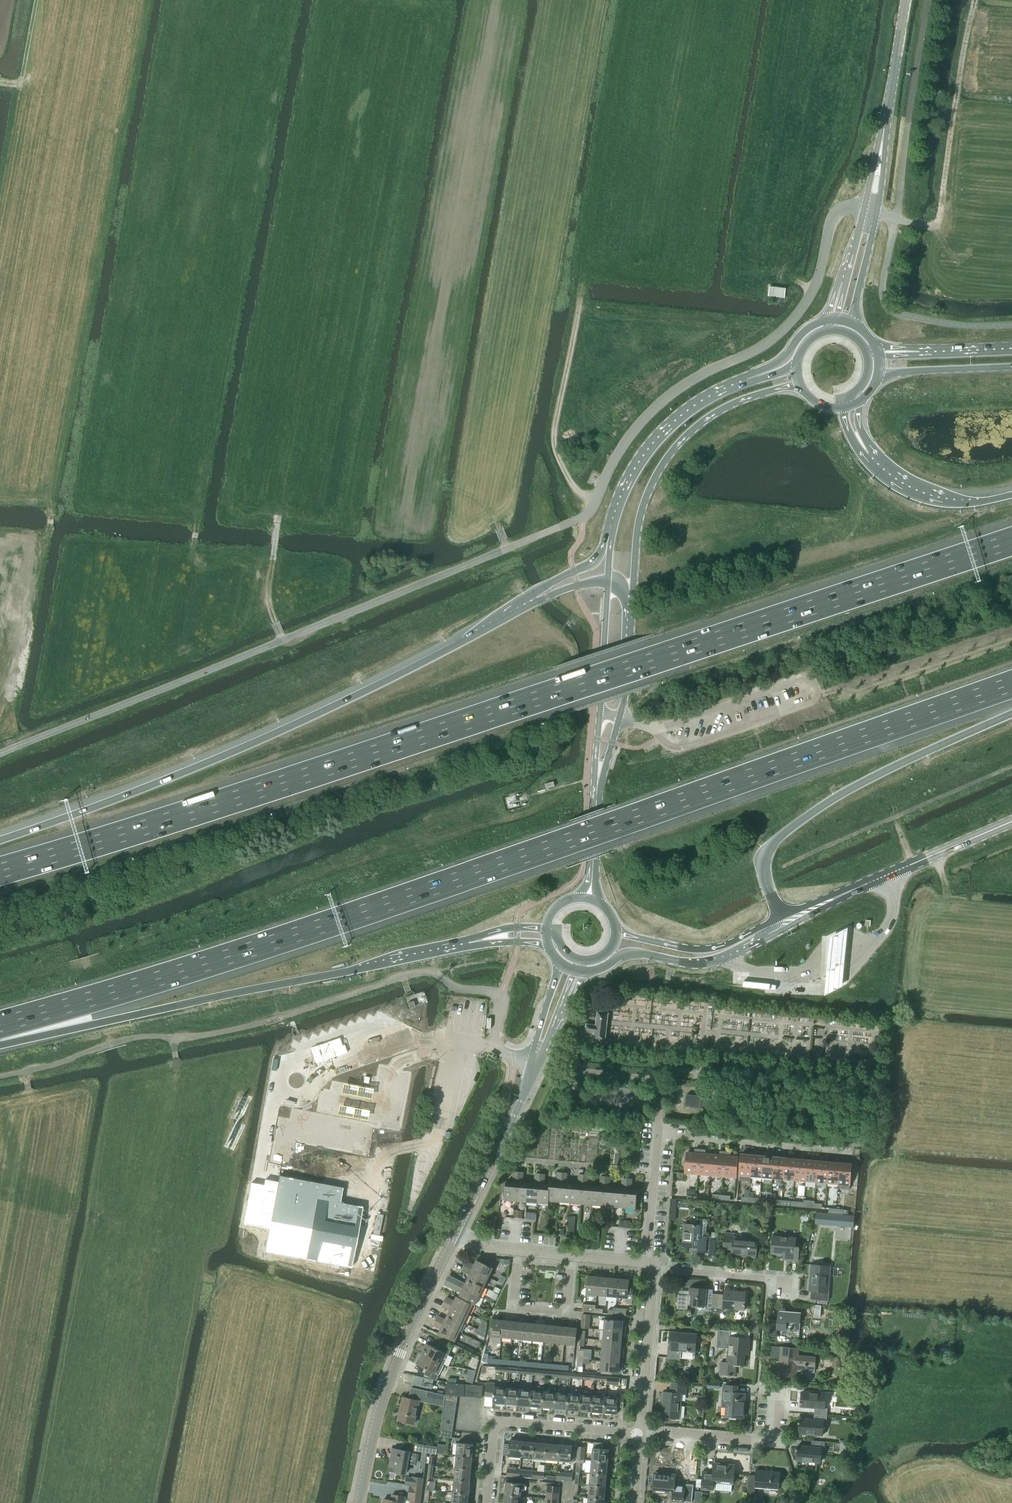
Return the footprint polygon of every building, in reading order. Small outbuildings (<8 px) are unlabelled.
[(768,297),(785,299),(786,289),(769,287),(768,297)] [(848,927),(828,938),(824,994),(841,986),(848,927)] [(606,1041),(609,1013),(597,1011),(596,1025),(586,1024),(586,1027),(585,1032),(596,1034),(595,1040),(595,1041),(606,1042),(606,1041)] [(343,1082),(337,1114),(367,1119),(373,1087),(343,1082)] [(705,1109),(706,1097),(686,1095),(685,1107),(705,1109)] [(698,1175),(700,1149),(695,1149),(694,1154),(687,1153),(686,1160),(684,1159),(684,1164),(686,1164),(685,1174),(698,1175)] [(710,1176),(712,1155),(705,1155),(706,1150),(700,1149),(698,1175),(710,1176)] [(723,1177),(725,1152),(720,1151),(719,1156),(712,1155),(710,1176),(723,1177)] [(736,1178),(738,1158),(730,1157),(731,1152),(725,1152),(723,1177),(736,1178)] [(750,1181),(751,1176),(753,1152),(747,1152),(747,1154),(741,1154),(739,1180),(750,1181)] [(762,1177),(764,1156),(758,1155),(759,1153),(753,1152),(751,1176),(762,1177)] [(773,1178),(775,1154),(769,1154),(769,1156),(764,1156),(762,1177),(773,1178)] [(783,1179),(785,1158),(780,1157),(781,1155),(775,1154),(773,1178),(783,1179)] [(794,1180),(797,1156),(791,1156),(790,1158),(785,1158),(783,1179),(794,1180)] [(805,1181),(807,1160),(802,1159),(803,1157),(797,1156),(794,1180),(805,1181)] [(816,1182),(818,1158),(813,1158),(812,1160),(807,1160),(805,1181),(816,1182)] [(827,1183),(829,1162),(824,1161),(824,1159),(818,1158),(816,1182),(827,1183)] [(838,1184),(840,1160),(834,1160),(834,1162),(829,1162),(827,1183),(838,1184)] [(852,1175),(853,1171),(851,1170),(851,1164),(846,1163),(846,1161),(840,1160),(838,1184),(837,1189),(849,1190),(849,1185),(850,1185),(850,1175),(852,1175)] [(516,1201),(519,1172),(513,1171),(512,1181),(507,1181),(505,1200),(516,1201)] [(527,1202),(529,1183),(522,1182),(523,1172),(519,1172),(516,1201),(527,1202)] [(560,1202),(563,1173),(557,1172),(556,1182),(550,1182),(550,1185),(551,1185),(549,1201),(560,1202)] [(538,1203),(541,1174),(535,1173),(534,1183),(529,1183),(527,1202),(538,1203)] [(571,1203),(573,1184),(567,1183),(567,1173),(563,1173),(560,1202),(571,1203)] [(549,1204),(549,1201),(551,1185),(550,1185),(544,1184),(545,1174),(541,1174),(538,1203),(549,1204)] [(582,1204),(584,1175),(579,1174),(579,1184),(573,1184),(571,1203),(582,1204)] [(593,1205),(594,1186),(589,1185),(589,1175),(584,1175),(582,1204),(593,1205)] [(603,1206),(606,1177),(601,1176),(600,1186),(594,1186),(593,1205),(603,1206)] [(614,1207),(616,1188),(610,1187),(611,1177),(606,1177),(603,1206),(614,1207)] [(625,1207),(628,1178),(623,1178),(622,1188),(616,1188),(614,1207),(625,1207)] [(637,1208),(638,1190),(632,1189),(633,1179),(628,1178),(625,1207),(637,1208)] [(250,1188),(242,1230),(267,1234),(263,1258),(349,1274),(361,1214),(338,1209),(342,1193),(278,1181),(277,1188),(263,1185),(262,1191),(250,1188)] [(741,1201),(748,1202),(749,1198),(749,1190),(745,1190),(744,1197),(741,1197),(741,1201)] [(804,1200),(803,1206),(807,1207),(814,1208),(815,1204),(815,1201),(804,1200)] [(853,1228),(854,1216),(816,1213),(815,1224),(853,1228)] [(685,1224),(683,1246),(690,1246),(696,1247),(696,1252),(705,1253),(706,1239),(705,1239),(707,1226),(708,1223),(707,1221),(706,1220),(704,1219),(702,1219),(701,1221),(700,1222),(700,1225),(685,1224)] [(756,1257),(758,1240),(734,1238),(735,1234),(725,1233),(724,1248),(733,1249),(732,1255),(756,1257)] [(798,1260),(800,1239),(773,1236),(771,1253),(788,1254),(787,1259),(798,1260)] [(718,1241),(710,1241),(709,1256),(718,1256),(718,1241)] [(467,1261),(465,1266),(488,1277),(493,1268),(477,1260),(475,1265),(467,1261)] [(809,1290),(811,1290),(811,1298),(828,1300),(829,1292),(827,1292),(830,1266),(811,1265),(809,1290)] [(484,1286),(488,1277),(465,1266),(463,1270),(471,1274),(468,1279),(484,1286)] [(597,1295),(600,1274),(594,1274),(594,1276),(589,1276),(587,1294),(597,1295)] [(608,1296),(610,1278),(604,1277),(605,1275),(600,1274),(597,1295),(608,1296)] [(501,1276),(498,1282),(503,1285),(506,1278),(501,1276)] [(618,1297),(620,1276),(615,1276),(615,1278),(610,1278),(608,1296),(617,1297),(618,1297)] [(633,1302),(635,1287),(630,1286),(630,1280),(625,1280),(625,1277),(620,1276),(618,1297),(617,1297),(617,1302),(621,1302),(621,1297),(628,1298),(628,1302),(633,1302)] [(484,1286),(468,1279),(466,1283),(458,1279),(456,1284),(480,1296),(484,1286)] [(475,1305),(480,1296),(456,1284),(453,1289),(461,1293),(459,1297),(473,1304),(475,1305)] [(712,1312),(713,1294),(707,1293),(707,1288),(690,1287),(689,1291),(691,1291),(691,1297),(678,1296),(677,1309),(687,1310),(688,1305),(705,1306),(705,1311),(712,1311),(711,1312),(712,1312)] [(745,1310),(747,1292),(724,1290),(724,1295),(713,1294),(712,1312),(722,1313),(722,1308),(745,1310)] [(473,1304),(459,1297),(457,1296),(454,1301),(447,1297),(444,1302),(468,1313),(473,1304)] [(464,1323),(468,1313),(444,1302),(442,1307),(450,1310),(448,1315),(464,1323)] [(595,1313),(596,1308),(596,1305),(583,1304),(583,1311),(595,1313)] [(799,1336),(801,1312),(778,1310),(777,1320),(770,1319),(769,1329),(769,1339),(776,1339),(777,1329),(789,1329),(789,1335),(799,1336)] [(582,1314),(581,1328),(589,1329),(590,1315),(582,1314)] [(464,1323),(448,1315),(446,1319),(438,1316),(436,1320),(459,1332),(464,1323)] [(502,1337),(504,1320),(493,1319),(491,1336),(502,1337)] [(625,1332),(626,1327),(623,1326),(624,1321),(606,1319),(605,1330),(625,1332)] [(455,1342),(459,1332),(436,1320),(433,1325),(441,1329),(438,1334),(455,1342)] [(512,1338),(514,1321),(504,1320),(502,1337),(512,1338)] [(523,1339),(525,1322),(514,1321),(512,1338),(523,1339)] [(533,1340),(535,1323),(525,1322),(523,1339),(533,1340)] [(544,1341),(545,1325),(535,1323),(533,1340),(544,1341)] [(556,1326),(545,1325),(544,1341),(554,1342),(556,1326)] [(564,1343),(566,1327),(556,1326),(554,1342),(564,1343)] [(575,1345),(577,1328),(566,1327),(564,1343),(575,1345)] [(476,1329),(474,1332),(476,1334),(485,1338),(486,1334),(476,1329)] [(625,1337),(625,1332),(605,1330),(604,1340),(622,1341),(622,1337),(625,1337)] [(748,1354),(750,1338),(730,1336),(730,1331),(718,1330),(717,1348),(729,1349),(728,1363),(720,1362),(720,1374),(724,1374),(728,1375),(728,1376),(731,1376),(731,1375),(734,1375),(735,1364),(744,1365),(745,1354),(748,1354)] [(696,1352),(697,1334),(672,1332),(671,1348),(669,1347),(668,1358),(681,1359),(681,1350),(696,1352)] [(624,1352),(624,1347),(621,1347),(622,1341),(604,1340),(603,1350),(624,1352)] [(426,1344),(421,1354),(444,1365),(451,1349),(439,1343),(437,1349),(426,1344)] [(769,1346),(769,1357),(780,1358),(779,1375),(796,1377),(797,1371),(814,1372),(816,1357),(798,1355),(799,1348),(769,1346)] [(623,1357),(624,1352),(603,1350),(602,1361),(620,1362),(620,1357),(623,1357)] [(421,1354),(416,1364),(427,1369),(424,1375),(436,1381),(439,1375),(444,1365),(421,1354)] [(622,1373),(622,1368),(619,1367),(620,1362),(602,1361),(601,1371),(622,1373)] [(620,1385),(620,1378),(607,1377),(607,1381),(607,1384),(620,1385)] [(686,1394),(687,1383),(673,1381),(672,1392),(665,1391),(662,1417),(680,1418),(682,1393),(686,1394)] [(447,1382),(446,1394),(458,1396),(464,1396),(465,1384),(459,1384),(447,1382)] [(505,1404),(507,1388),(495,1387),(496,1384),(487,1383),(485,1396),(493,1397),(493,1403),(505,1404)] [(721,1408),(727,1408),(727,1416),(743,1417),(745,1393),(737,1393),(738,1386),(725,1385),(723,1385),(721,1408)] [(532,1390),(530,1406),(543,1407),(544,1391),(544,1387),(538,1386),(537,1391),(532,1390)] [(404,1397),(398,1420),(414,1424),(419,1401),(444,1406),(445,1400),(446,1395),(443,1394),(443,1392),(438,1391),(438,1393),(411,1387),(409,1398),(404,1397)] [(518,1405),(519,1389),(507,1388),(505,1404),(518,1405)] [(530,1406),(532,1390),(519,1389),(518,1405),(530,1406)] [(581,1395),(582,1390),(576,1390),(576,1394),(569,1394),(567,1409),(580,1410),(581,1395)] [(555,1408),(556,1393),(544,1391),(543,1407),(555,1408)] [(816,1408),(815,1414),(827,1415),(827,1408),(825,1408),(826,1393),(802,1391),(801,1407),(816,1408)] [(605,1412),(606,1397),(607,1392),(601,1392),(600,1396),(594,1396),(592,1411),(605,1412)] [(567,1409),(569,1394),(556,1393),(555,1408),(567,1409)] [(624,1408),(625,1394),(616,1394),(616,1398),(606,1397),(605,1412),(618,1414),(618,1408),(624,1408)] [(592,1411),(594,1396),(581,1395),(580,1410),(592,1411)] [(826,1421),(827,1415),(815,1414),(815,1420),(801,1419),(799,1433),(823,1435),(824,1421),(826,1421)] [(510,1440),(509,1455),(521,1457),(523,1441),(510,1440)] [(825,1448),(825,1442),(813,1440),(812,1446),(798,1445),(797,1460),(821,1462),(822,1448),(825,1448)] [(523,1441),(521,1457),(522,1457),(526,1457),(534,1458),(535,1442),(523,1441)] [(535,1442),(534,1458),(546,1459),(548,1443),(535,1442)] [(608,1461),(609,1449),(603,1449),(604,1443),(594,1442),(593,1460),(608,1461)] [(472,1456),(473,1444),(458,1443),(457,1455),(472,1456)] [(548,1443),(546,1459),(559,1460),(560,1445),(548,1443)] [(414,1451),(428,1453),(436,1455),(437,1447),(415,1444),(414,1451)] [(445,1454),(446,1445),(442,1445),(438,1444),(437,1453),(445,1454)] [(560,1445),(559,1460),(560,1460),(560,1464),(563,1464),(563,1460),(571,1461),(573,1446),(560,1445)] [(390,1466),(389,1470),(397,1472),(406,1474),(410,1452),(393,1449),(390,1466)] [(471,1469),(472,1456),(457,1455),(456,1467),(471,1469)] [(607,1474),(608,1461),(593,1460),(591,1473),(607,1474)] [(704,1472),(702,1489),(713,1490),(714,1482),(716,1482),(715,1491),(731,1492),(732,1483),(734,1484),(735,1465),(715,1463),(714,1473),(704,1472)] [(470,1481),(471,1469),(456,1467),(454,1480),(470,1481)] [(507,1469),(507,1476),(519,1477),(520,1472),(520,1470),(507,1469)] [(520,1472),(519,1477),(532,1478),(532,1474),(533,1471),(520,1470),(520,1472)] [(779,1490),(781,1472),(757,1470),(756,1475),(750,1474),(748,1493),(755,1494),(756,1488),(779,1490)] [(532,1474),(532,1478),(535,1479),(544,1479),(545,1475),(545,1472),(533,1471),(532,1474)] [(557,1476),(556,1480),(560,1481),(572,1482),(572,1478),(573,1474),(557,1472),(557,1476)] [(656,1472),(654,1491),(674,1493),(673,1501),(691,1502),(693,1485),(675,1484),(676,1474),(656,1472)] [(606,1486),(607,1474),(591,1473),(590,1485),(606,1486)] [(423,1479),(412,1478),(406,1477),(405,1485),(422,1487),(423,1479)] [(469,1494),(470,1481),(454,1480),(453,1492),(469,1494)] [(797,1483),(801,1495),(807,1493),(803,1481),(797,1483)] [(506,1482),(505,1494),(521,1496),(521,1492),(525,1492),(527,1490),(527,1487),(525,1484),(522,1484),(522,1483),(506,1482)] [(560,1486),(560,1484),(549,1483),(548,1485),(547,1492),(559,1494),(560,1486)] [(605,1499),(606,1486),(590,1485),(589,1497),(605,1499)] [(469,1494),(453,1492),(452,1502),(468,1502),(469,1494)] [(521,1496),(505,1494),(504,1502),(520,1502),(521,1496)] [(406,1497),(392,1495),(391,1501),(384,1499),(383,1502),(401,1502),(402,1502),(404,1502),(406,1497)]
